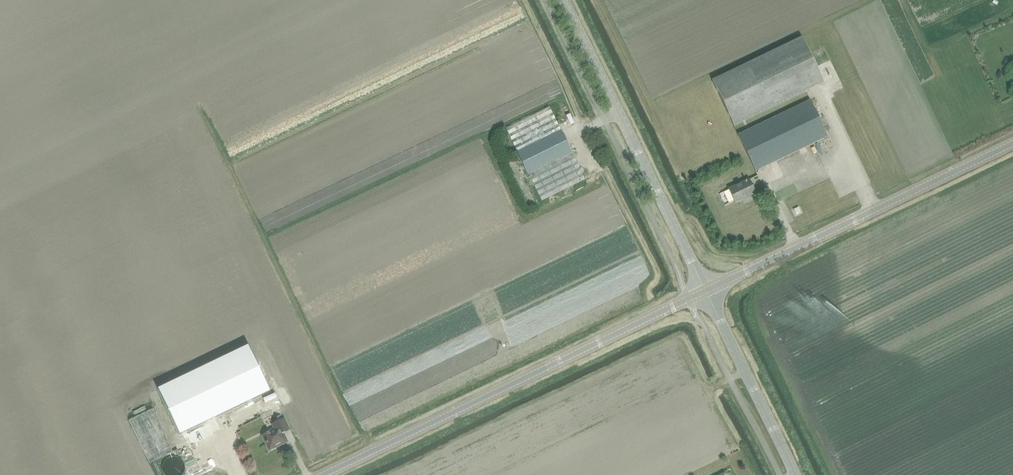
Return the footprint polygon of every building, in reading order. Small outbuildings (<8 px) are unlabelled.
[(802,38),(712,81),(734,126),(824,83),(802,38)] [(738,135),(756,172),(828,137),(810,100),(738,135)] [(549,107),(506,129),(517,151),(561,130),(549,107)] [(561,131),(517,152),(528,174),(571,153),(561,131)] [(542,201),(585,180),(573,156),(530,178),(542,201)] [(746,199),(755,194),(748,180),(729,189),(735,203),(746,198),(746,199)] [(252,350),(159,388),(184,440),(265,403),(274,399),(252,350)] [(129,420),(149,464),(179,449),(158,406),(129,420)] [(271,410),(260,416),(262,421),(273,416),(271,410)] [(274,428),(262,435),(269,450),(287,442),(283,433),(290,430),(284,418),(272,424),(274,428)] [(186,466),(188,474),(197,471),(194,463),(186,466)]
